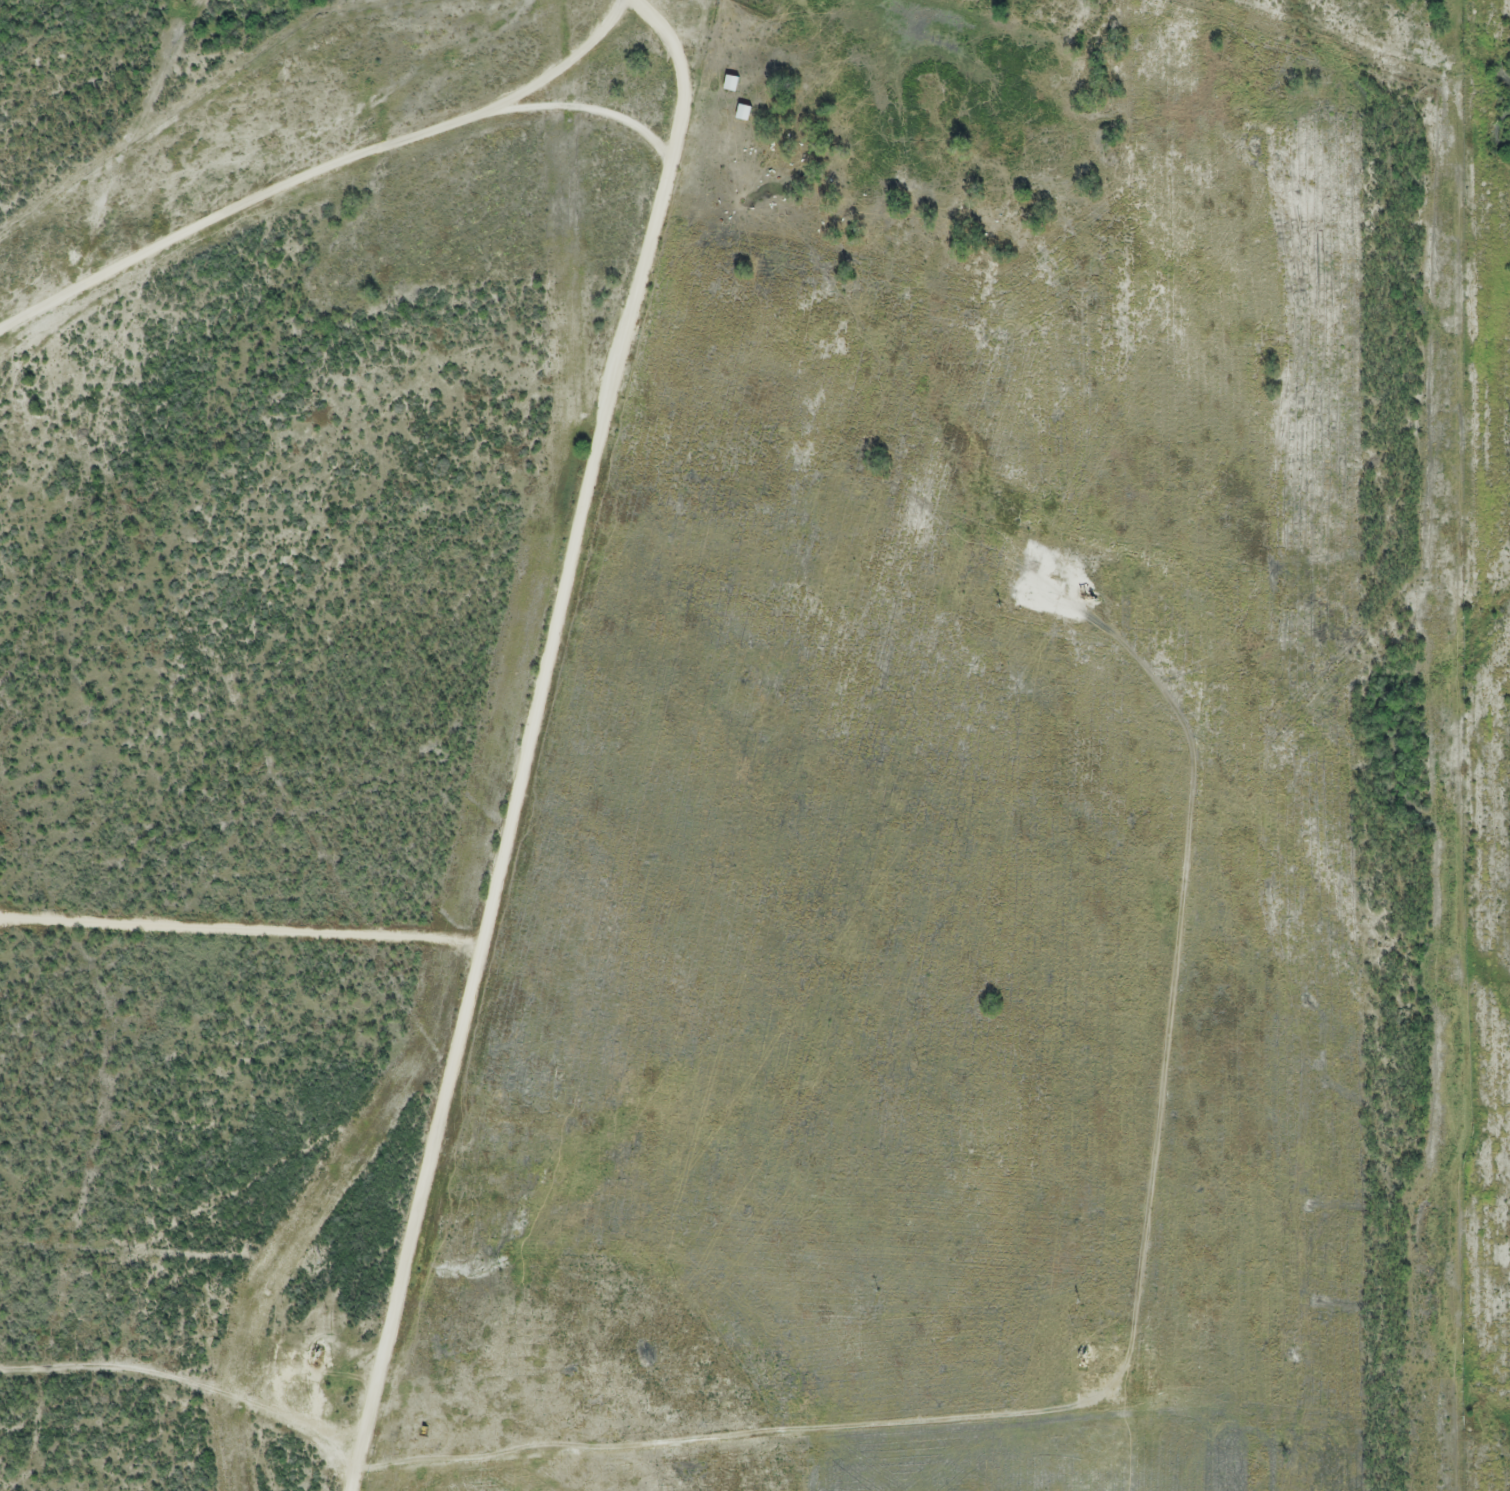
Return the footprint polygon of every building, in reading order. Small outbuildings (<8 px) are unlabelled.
[(734,90),(722,88),(724,74),(736,76),(734,90)] [(738,103),(750,105),(747,118),(736,116),(738,103)]
